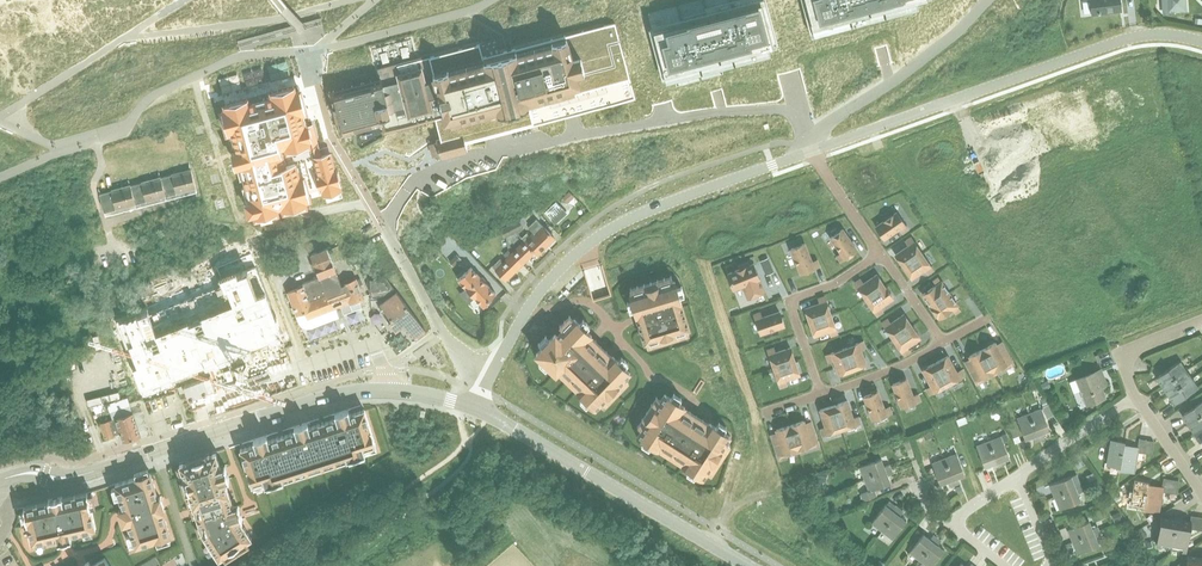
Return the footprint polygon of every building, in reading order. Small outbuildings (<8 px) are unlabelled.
[(609,24),(622,70),(656,61),(661,86),(699,77),(702,93),(769,75),(766,63),(783,59),(785,72),(864,50),(862,46),(875,42),(874,40),(881,38),(876,16),(890,10),(889,8),(916,1),(915,0),(702,0),(609,24)] [(1091,13),(1119,9),(1118,0),(1090,0),(1091,13)] [(1163,13),(1172,12),(1172,10),(1185,9),(1185,0),(1162,0),(1163,13)] [(335,99),(331,99),(331,100),(333,107),(337,120),(340,119),(342,126),(343,130),(352,128),(353,131),(364,128),(363,125),(371,123),(372,126),(381,124),(383,131),(435,117),(440,139),(436,140),(437,143),(440,156),(447,154),(467,149),(465,143),(472,141),(531,126),(540,123),(564,117),(579,113),(634,98),(629,78),(623,53),(619,41),(614,22),(558,37),(511,49),(506,51),(482,57),(479,44),(429,57),(428,56),(396,65),(396,64),(377,68),(379,77),(379,78),(380,81),(333,93),(335,99)] [(226,109),(226,110),(231,131),(232,133),(233,136),(234,139),(235,143),(235,146),(236,149),(237,151),(244,177),(246,185),(253,212),(254,212),(275,206),(283,204),(294,201),(304,199),(309,197),(308,192),(319,189),(320,189),(322,188),(324,193),(339,189),(337,184),(339,184),(338,179),(336,172),(335,168),(333,169),(329,153),(320,156),(311,125),(307,126),(306,125),(304,125),(304,124),(303,120),(302,118),(301,114),(300,112),(295,91),(295,90),(294,90),(273,96),(272,96),(272,97),(274,101),(249,108),(248,104),(248,103),(247,103),(226,109)] [(843,161),(828,168),(834,180),(848,173),(843,161)] [(160,177),(165,195),(195,186),(191,169),(171,174),(160,177)] [(165,195),(160,177),(141,182),(130,185),(130,184),(130,185),(134,203),(165,195)] [(843,178),(837,182),(844,195),(851,192),(843,178)] [(134,203),(130,185),(111,190),(99,193),(104,211),(134,203)] [(569,191),(562,197),(566,202),(573,196),(569,191)] [(543,213),(554,224),(567,212),(556,201),(543,213)] [(896,212),(875,226),(884,238),(899,228),(902,233),(908,229),(896,212)] [(523,241),(517,247),(528,258),(534,252),(536,254),(553,238),(543,227),(543,228),(535,219),(527,227),(532,233),(529,237),(526,233),(521,238),(523,241)] [(505,237),(522,229),(518,220),(500,228),(505,237)] [(842,229),(830,237),(841,253),(836,256),(839,261),(856,250),(842,229)] [(908,245),(895,254),(903,266),(922,253),(910,236),(905,240),(908,245)] [(804,243),(790,249),(800,273),(819,265),(817,259),(811,262),(804,243)] [(528,258),(517,247),(502,262),(499,259),(491,266),(504,280),(528,258)] [(302,286),(287,293),(295,315),(304,312),(306,319),(339,305),(343,314),(361,307),(358,300),(363,298),(355,279),(341,285),(327,249),(311,255),(319,276),(301,283),(302,286)] [(626,260),(640,257),(638,251),(624,254),(626,260)] [(922,253),(903,266),(911,278),(924,269),(928,274),(933,270),(922,253)] [(456,254),(448,261),(453,266),(460,259),(456,254)] [(767,258),(760,261),(766,274),(773,271),(767,258)] [(739,268),(727,273),(733,288),(742,284),(747,297),(764,290),(752,263),(749,264),(748,260),(738,264),(739,268)] [(470,266),(457,279),(483,307),(491,299),(490,298),(495,293),(470,266)] [(250,270),(114,314),(141,391),(275,345),(250,270)] [(859,278),(854,282),(865,299),(884,286),(876,274),(863,283),(859,278)] [(388,289),(389,287),(383,278),(367,275),(367,287),(370,293),(388,289)] [(936,285),(922,294),(930,306),(949,293),(938,276),(932,280),(936,285)] [(545,353),(601,407),(700,469),(720,436),(677,409),(701,369),(690,362),(666,283),(599,301),(545,353)] [(884,286),(865,299),(877,316),(882,312),(879,307),(892,298),(884,286)] [(425,331),(396,291),(379,304),(391,320),(389,321),(396,331),(404,324),(414,338),(425,331)] [(949,293),(930,306),(938,318),(952,309),(955,314),(960,310),(949,293)] [(820,303),(804,308),(809,322),(830,314),(824,295),(818,297),(820,303)] [(759,312),(753,314),(760,333),(784,325),(779,311),(761,317),(759,312)] [(830,314),(809,322),(813,335),(829,330),(831,336),(837,334),(830,314)] [(886,318),(881,322),(892,338),(911,326),(903,314),(890,323),(886,318)] [(911,326),(892,338),(904,355),(909,352),(906,347),(919,337),(911,326)] [(863,340),(844,348),(852,369),(865,364),(860,348),(865,346),(863,340)] [(994,342),(981,349),(993,371),(1012,361),(1004,345),(997,348),(994,342)] [(772,347),(766,349),(773,368),(795,361),(790,347),(774,352),(772,347)] [(844,348),(825,355),(827,361),(833,359),(839,374),(852,369),(844,348)] [(972,362),(966,365),(974,381),(993,371),(981,349),(969,356),(972,362)] [(947,356),(934,362),(946,385),(964,375),(961,369),(956,372),(947,356)] [(795,361),(773,368),(780,387),(786,385),(784,380),(799,374),(795,361)] [(1161,386),(1186,369),(1180,361),(1156,378),(1161,386)] [(934,362),(922,369),(931,386),(925,389),(928,394),(946,385),(934,362)] [(1191,378),(1186,369),(1161,386),(1167,395),(1191,378)] [(709,386),(713,372),(704,370),(700,384),(709,386)] [(1097,379),(1102,377),(1100,370),(1077,378),(1086,404),(1104,397),(1097,379)] [(1191,378),(1167,395),(1173,403),(1197,387),(1191,378)] [(906,379),(892,384),(902,410),(916,404),(906,379)] [(1046,380),(1038,384),(1041,391),(1050,387),(1046,380)] [(765,385),(758,388),(763,402),(770,400),(765,385)] [(701,401),(707,405),(714,394),(708,390),(701,401)] [(877,391),(863,396),(872,420),(892,412),(889,406),(884,408),(877,391)] [(111,419),(100,423),(105,438),(121,433),(123,440),(123,441),(139,436),(132,413),(128,403),(127,397),(106,404),(111,419)] [(847,400),(833,405),(841,429),(860,423),(858,416),(852,418),(847,400)] [(1201,413),(1201,401),(1182,415),(1187,423),(1201,413)] [(104,402),(89,406),(91,413),(106,408),(104,402)] [(833,405),(819,409),(825,427),(819,429),(821,435),(841,429),(833,405)] [(1028,413),(1039,440),(1043,438),(1041,432),(1049,429),(1041,408),(1028,413)] [(254,444),(240,449),(251,485),(263,481),(265,486),(284,479),(282,475),(344,455),(346,459),(365,453),(363,449),(375,445),(364,409),(349,413),(348,409),(334,413),(334,414),(336,418),(308,427),(307,423),(307,422),(293,426),(293,427),(295,431),(268,440),(266,436),(266,435),(253,439),(253,440),(254,444)] [(1039,440),(1028,413),(1016,418),(1024,439),(1032,436),(1034,441),(1039,440)] [(1187,423),(1193,432),(1201,426),(1201,413),(1187,423)] [(964,414),(955,418),(956,423),(966,419),(964,414)] [(803,421),(789,425),(797,449),(817,442),(812,425),(805,427),(803,421)] [(778,436),(771,438),(776,455),(797,449),(789,425),(776,429),(778,436)] [(1014,426),(1009,429),(1012,436),(1017,434),(1014,426)] [(1193,432),(1199,440),(1201,438),(1201,426),(1193,432)] [(361,441),(358,428),(52,525),(65,565),(157,565),(361,441)] [(988,440),(998,467),(1003,465),(1001,460),(1009,457),(1000,436),(988,440)] [(1144,452),(1146,439),(1139,438),(1137,448),(1122,445),(1118,465),(1118,469),(1133,472),(1137,451),(1144,452)] [(1153,440),(1146,439),(1144,452),(1150,453),(1153,440)] [(998,467),(988,440),(976,445),(984,467),(992,464),(994,469),(998,467)] [(1110,440),(1106,463),(1118,465),(1122,445),(1123,442),(1110,440)] [(956,453),(943,458),(954,485),(958,483),(956,477),(964,474),(956,453)] [(864,479),(891,468),(889,464),(883,466),(880,458),(859,466),(864,479)] [(954,485),(943,458),(931,463),(939,484),(947,481),(949,486),(954,485)] [(891,468),(864,479),(868,490),(860,494),(862,500),(876,495),(874,489),(890,483),(887,475),(892,473),(891,468)] [(1092,472),(1085,474),(1088,481),(1095,478),(1092,472)] [(1054,497),(1080,486),(1079,481),(1073,484),(1070,476),(1049,485),(1054,497)] [(1163,477),(1161,487),(1161,491),(1175,493),(1178,480),(1163,477)] [(1146,484),(1147,481),(1135,479),(1131,503),(1142,505),(1143,505),(1146,484)] [(1097,480),(1090,482),(1093,488),(1099,485),(1097,480)] [(1143,505),(1142,505),(1142,508),(1157,511),(1161,491),(1161,487),(1146,484),(1143,505)] [(1080,486),(1054,497),(1059,509),(1080,500),(1077,493),(1082,491),(1080,486)] [(1112,495),(1116,501),(1121,497),(1116,491),(1112,495)] [(23,507),(23,508),(27,524),(31,543),(56,537),(57,542),(71,539),(70,534),(82,532),(92,529),(95,528),(87,493),(87,492),(62,498),(61,496),(47,499),(48,501),(23,507)] [(881,531),(899,508),(895,505),(891,510),(885,504),(871,523),(881,531)] [(899,508),(881,531),(892,539),(906,521),(899,516),(903,511),(899,508)] [(1118,511),(1110,515),(1114,522),(1122,518),(1118,511)] [(1190,514),(1189,522),(1190,523),(1189,527),(1195,529),(1197,515),(1190,514)] [(1162,518),(1159,532),(1173,534),(1175,520),(1162,518)] [(1072,541),(1098,530),(1097,526),(1091,528),(1088,520),(1067,529),(1072,541)] [(1175,520),(1173,534),(1187,537),(1189,527),(1190,523),(1189,522),(1175,520)] [(1140,528),(1134,532),(1140,540),(1146,536),(1140,528)] [(1098,530),(1072,541),(1077,553),(1098,545),(1095,537),(1100,535),(1098,530)] [(844,531),(841,536),(848,541),(851,537),(844,531)] [(1173,534),(1159,532),(1157,546),(1171,548),(1173,534)] [(919,560),(937,537),(933,534),(929,539),(923,534),(909,552),(919,560)] [(1187,537),(1173,534),(1171,548),(1184,551),(1187,537)] [(919,560),(927,565),(931,565),(944,550),(937,545),(941,540),(937,537),(919,560)] [(1201,558),(1187,556),(1186,565),(1201,565),(1201,558)]
